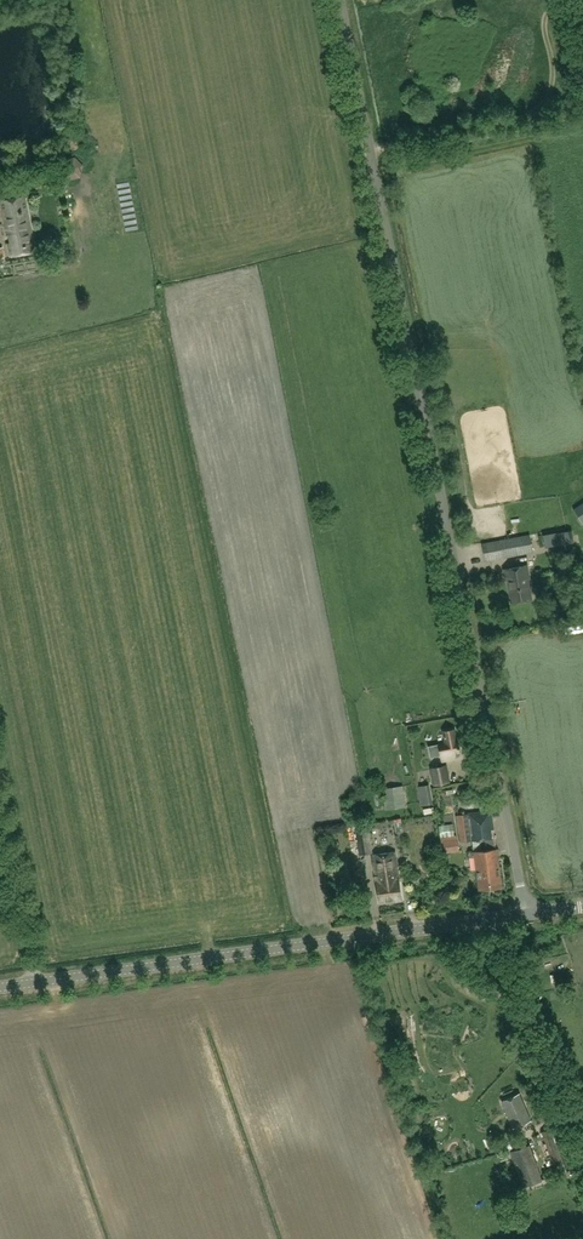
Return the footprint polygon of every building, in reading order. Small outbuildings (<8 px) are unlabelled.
[(84,174),(84,159),(70,160),(71,175),(84,174)] [(36,251),(24,196),(0,201),(7,235),(9,235),(10,242),(8,243),(10,256),(36,251)] [(582,524),(582,502),(573,509),(582,524)] [(568,530),(556,532),(558,541),(559,546),(570,543),(568,530)] [(533,552),(530,535),(482,543),(486,561),(533,552)] [(569,577),(566,560),(566,558),(562,559),(561,557),(566,556),(565,550),(553,553),(554,558),(557,557),(558,562),(561,578),(569,577)] [(532,588),(527,565),(504,569),(506,580),(507,579),(512,603),(532,599),(530,588),(532,588)] [(444,731),(446,742),(428,746),(431,757),(441,755),(442,761),(456,758),(455,753),(461,751),(459,740),(457,740),(455,729),(444,731)] [(446,764),(432,767),(435,784),(449,782),(446,764)] [(419,786),(423,805),(432,803),(428,784),(419,786)] [(405,808),(403,785),(383,787),(386,810),(405,808)] [(491,811),(458,815),(461,842),(473,841),(479,889),(502,886),(497,848),(496,849),(491,811)] [(368,824),(356,826),(360,854),(372,852),(368,824)] [(456,839),(444,842),(446,852),(458,850),(456,839)] [(402,898),(395,852),(372,855),(379,902),(402,898)] [(530,1120),(519,1093),(501,1101),(513,1127),(530,1120)] [(543,1133),(554,1164),(556,1172),(575,1166),(561,1127),(543,1133)] [(501,1144),(505,1153),(526,1143),(522,1135),(501,1144)] [(542,1180),(529,1144),(511,1151),(523,1186),(542,1180)]
